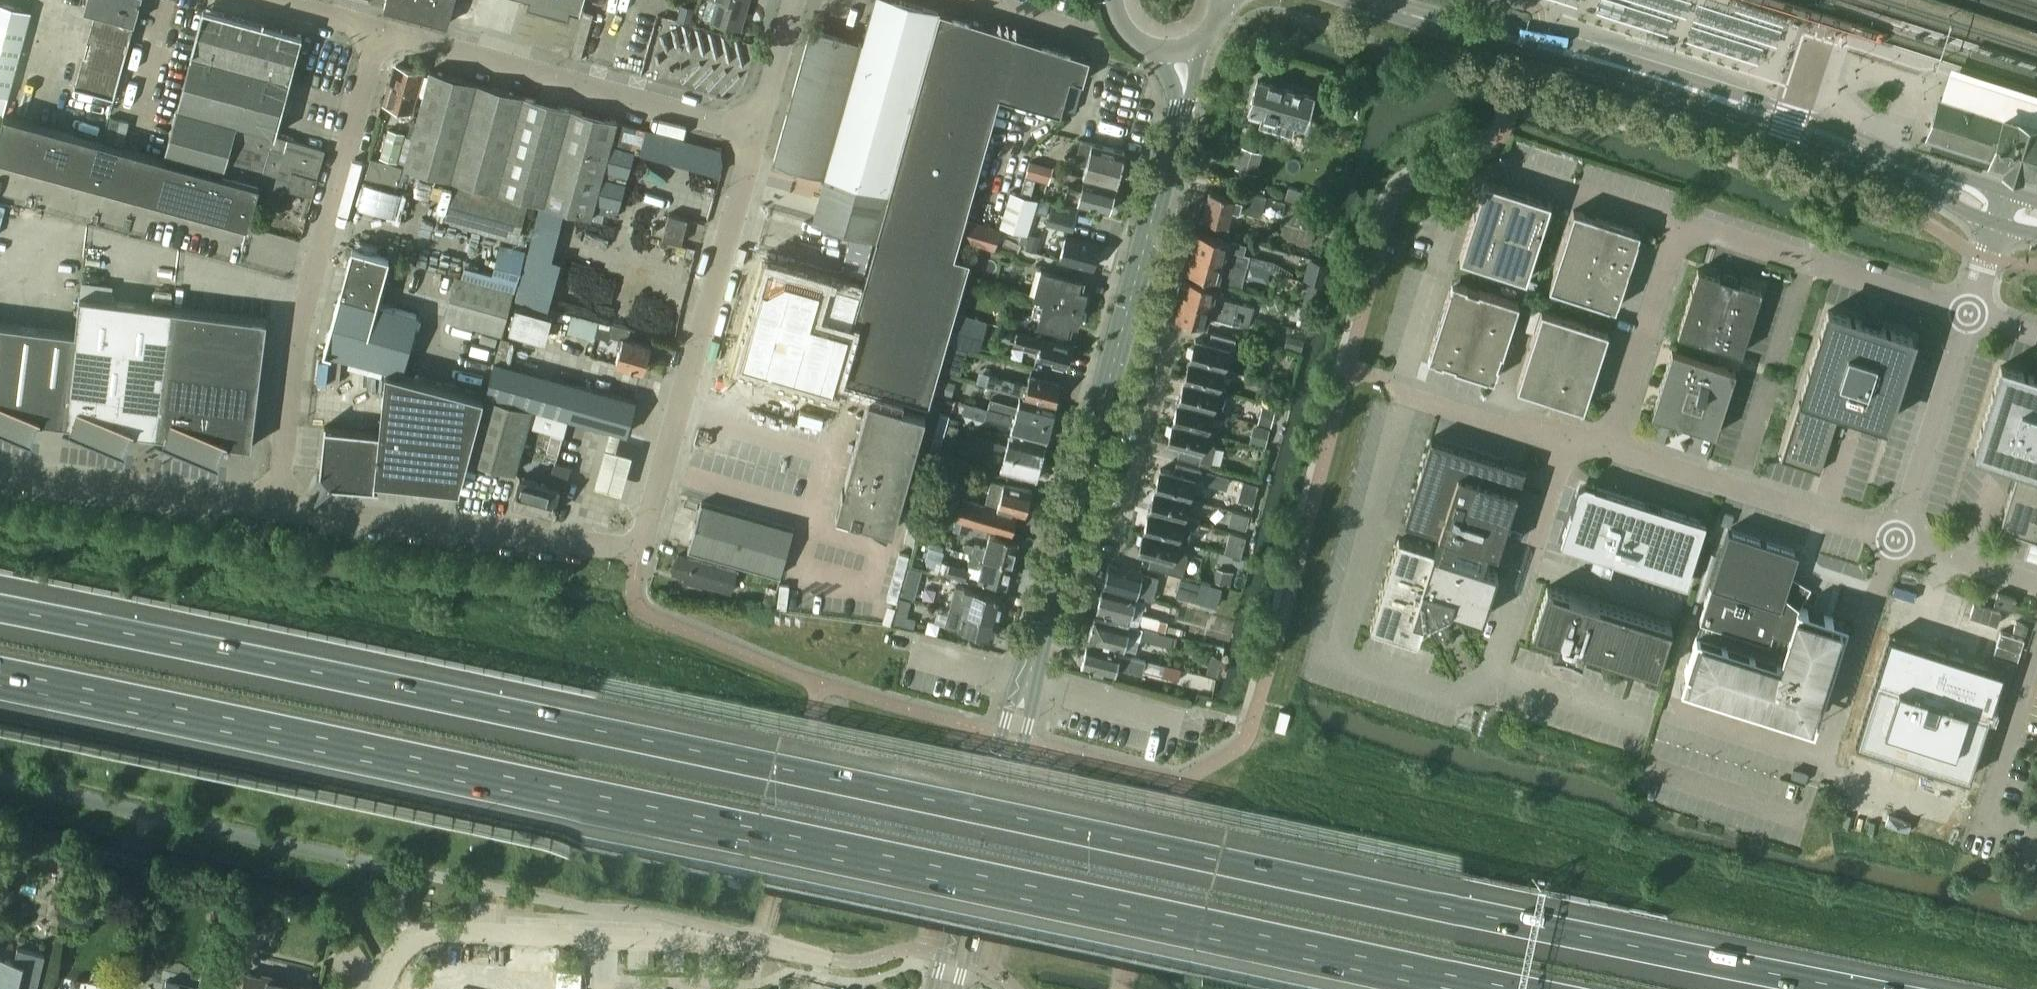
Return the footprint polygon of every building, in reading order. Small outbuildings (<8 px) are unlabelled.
[(84,9),(96,12),(75,87),(114,97),(140,0),(87,0),(84,9)] [(383,7),(448,24),(454,0),(385,0),(383,7)] [(529,2),(568,13),(570,7),(579,10),(578,12),(579,12),(583,0),(530,0),(529,2)] [(712,22),(739,30),(748,0),(718,0),(712,22)] [(889,193),(941,12),(898,0),(874,0),(862,43),(826,175),(889,193)] [(0,3),(0,95),(7,96),(30,11),(0,3)] [(177,109),(259,131),(274,134),(301,35),(204,9),(177,109)] [(834,387),(833,388),(868,398),(845,480),(846,481),(844,489),(842,489),(835,513),(893,529),(926,414),(903,407),(905,398),(929,405),(930,402),(932,392),(970,260),(955,256),(976,182),(981,164),(1000,96),(1060,113),(1070,78),(1083,81),(1083,80),(1089,58),(941,12),(889,193),(876,239),(836,378),(836,379),(834,387)] [(773,161),(824,175),(825,176),(826,175),(862,43),(861,43),(810,29),(773,161)] [(421,71),(396,65),(386,103),(410,110),(421,71)] [(412,136),(411,135),(403,165),(403,166),(412,168),(449,178),(475,82),(430,70),(412,136)] [(1249,110),(1248,114),(1261,118),(1259,125),(1292,134),(1295,123),(1304,126),(1313,95),(1257,79),(1249,110)] [(449,178),(495,191),(523,95),(475,82),(449,178)] [(523,95),(495,191),(542,204),(569,108),(523,95)] [(1940,98),(1928,135),(1991,154),(1990,158),(2003,162),(2002,165),(2021,171),(2022,168),(2035,172),(2036,169),(2036,125),(2036,124),(2035,124),(2034,119),(2021,115),(2017,118),(2016,118),(2003,114),(2002,118),(1940,98)] [(617,121),(569,108),(542,204),(591,218),(617,121)] [(241,172),(247,154),(248,155),(252,141),(256,142),(259,131),(177,109),(163,159),(261,186),(262,185),(261,185),(263,178),(241,172)] [(163,159),(4,115),(0,130),(0,158),(245,224),(245,226),(248,227),(249,227),(249,224),(258,191),(260,191),(261,186),(163,159)] [(388,129),(380,159),(398,163),(406,134),(406,133),(388,128),(387,129),(388,129)] [(247,154),(241,172),(263,178),(261,185),(262,185),(261,186),(260,191),(274,192),(276,184),(287,187),(286,188),(312,196),(318,177),(314,176),(321,148),(288,139),(284,151),(271,147),(274,134),(259,131),(256,142),(252,141),(248,155),(247,154)] [(1125,152),(1081,140),(1074,162),(1086,166),(1083,176),(1116,185),(1125,152)] [(371,158),(366,176),(398,185),(407,187),(412,168),(403,166),(403,165),(398,163),(380,159),(380,160),(371,158)] [(1054,168),(1031,161),(1026,177),(1050,184),(1054,168)] [(876,239),(889,193),(826,175),(825,176),(824,175),(824,176),(825,176),(812,221),(876,239)] [(1114,189),(1085,181),(1083,188),(1068,184),(1064,199),(1108,212),(1114,189)] [(1551,203),(1484,181),(1459,258),(1526,279),(1551,203)] [(454,185),(444,221),(516,241),(520,226),(526,205),(454,185)] [(1241,188),(1239,197),(1209,189),(1206,201),(1204,201),(1201,202),(1199,211),(1200,213),(1203,214),(1202,216),(1228,223),(1232,208),(1260,215),(1266,195),(1241,188)] [(1052,204),(1046,225),(1073,231),(1078,211),(1052,204)] [(1640,231),(1585,213),(1573,210),(1548,287),(1615,308),(1640,231)] [(663,237),(681,242),(688,218),(669,214),(663,237)] [(1192,240),(1189,251),(1247,267),(1249,267),(1263,271),(1266,260),(1250,256),(1250,255),(1244,253),(1246,245),(1229,240),(1198,232),(1196,239),(1195,239),(1192,240)] [(1060,259),(1087,266),(1093,268),(1094,265),(1097,263),(1099,258),(1097,254),(1100,244),(1066,235),(1060,259)] [(464,265),(461,278),(513,292),(524,249),(501,242),(492,273),(464,265)] [(389,257),(352,247),(323,351),(402,373),(418,314),(377,303),(389,257)] [(1189,251),(1186,260),(1189,263),(1187,271),(1218,279),(1242,285),(1247,267),(1189,251)] [(1040,269),(1033,294),(1037,295),(1037,297),(1043,299),(1044,297),(1081,307),(1081,305),(1084,303),(1086,296),(1085,293),(1085,291),(1081,289),(1083,280),(1044,270),(1040,269)] [(1724,276),(1724,277),(1719,276),(1698,269),(1677,333),(1741,353),(1761,289),(1740,282),(1739,282),(1731,280),(1731,279),(1731,278),(1731,277),(1730,276),(1729,275),(1727,275),(1726,275),(1725,275),(1724,276)] [(741,360),(741,361),(833,388),(834,387),(861,292),(860,292),(820,280),(818,286),(767,271),(741,360)] [(456,276),(445,318),(453,321),(501,334),(513,292),(461,278),(456,276)] [(1179,286),(1176,297),(1251,317),(1254,307),(1238,302),(1214,295),(1217,286),(1185,278),(1183,286),(1183,285),(1179,286)] [(1430,351),(1427,358),(1435,361),(1442,363),(1443,361),(1454,365),(1454,367),(1486,377),(1494,379),(1496,372),(1518,302),(1460,283),(1452,281),(1450,288),(1430,351)] [(5,322),(0,321),(0,427),(26,436),(26,435),(25,435),(31,420),(70,424),(69,428),(68,428),(68,429),(119,448),(120,447),(118,446),(124,431),(164,436),(162,440),(162,439),(161,441),(213,459),(213,458),(212,458),(217,442),(252,447),(267,320),(76,296),(72,330),(5,322)] [(1080,309),(1081,307),(1044,297),(1043,299),(1037,322),(1069,331),(1072,322),(1077,323),(1077,321),(1080,319),(1082,311),(1080,309)] [(1251,317),(1176,297),(1174,307),(1176,309),(1177,309),(1175,317),(1206,325),(1209,316),(1232,323),(1232,322),(1248,326),(1251,317)] [(548,314),(525,308),(516,305),(510,329),(545,339),(551,315),(548,314)] [(1541,310),(1517,387),(1542,395),(1554,399),(1574,405),(1583,408),(1588,394),(1608,331),(1541,310)] [(1912,337),(1828,310),(1801,395),(1803,396),(1801,402),(1799,402),(1780,459),(1819,471),(1838,414),(1835,413),(1837,407),(1885,422),(1912,337)] [(598,321),(595,335),(596,336),(609,339),(613,325),(600,321),(598,321)] [(1072,346),(1016,330),(1013,342),(1039,349),(1036,357),(1067,365),(1072,346)] [(1190,359),(1225,368),(1225,367),(1230,349),(1233,349),(1236,338),(1211,332),(1209,342),(1195,338),(1190,359)] [(651,345),(624,337),(617,363),(643,370),(651,345)] [(1651,414),(1673,421),(1676,427),(1682,424),(1715,434),(1735,370),(1672,350),(1651,414)] [(1190,359),(1184,380),(1219,389),(1223,374),(1233,376),(1235,369),(1225,367),(1225,368),(1190,359)] [(494,362),(485,395),(533,408),(528,425),(563,435),(568,417),(626,433),(635,400),(494,362)] [(2001,366),(1974,451),(2022,466),(2020,472),(2017,471),(1999,529),(2036,541),(2036,377),(2001,366)] [(320,469),(320,471),(328,482),(337,483),(374,487),(374,479),(414,483),(435,486),(459,488),(483,396),(385,370),(379,432),(325,426),(320,469)] [(1027,383),(988,373),(985,385),(1055,403),(1057,396),(1060,397),(1063,387),(1059,386),(1060,383),(1029,376),(1027,383)] [(1184,380),(1178,402),(1213,411),(1212,415),(1220,418),(1223,408),(1227,391),(1219,389),(1184,380)] [(932,392),(930,402),(954,409),(956,399),(932,392)] [(515,472),(528,427),(532,409),(486,397),(469,459),(515,472)] [(987,407),(1051,425),(1055,408),(1019,398),(1017,406),(990,398),(988,407),(987,407)] [(1178,402),(1173,422),(1208,432),(1212,415),(1213,411),(1178,402)] [(1051,425),(987,407),(985,416),(1012,424),(1010,431),(1046,441),(1051,425)] [(1223,408),(1220,418),(1227,419),(1230,410),(1223,408)] [(1173,422),(1167,444),(1180,447),(1178,457),(1202,463),(1210,466),(1215,446),(1213,442),(1215,434),(1208,432),(1173,422)] [(982,437),(980,446),(1040,463),(1045,446),(1010,436),(1007,444),(982,437)] [(1431,437),(1404,522),(1438,532),(1437,535),(1434,546),(1432,550),(1482,565),(1483,562),(1486,551),(1487,548),(1497,551),(1504,529),(1505,529),(1518,491),(1519,486),(1525,468),(1506,461),(1431,437)] [(1040,463),(980,446),(977,455),(1003,462),(1001,470),(1036,479),(1040,463)] [(633,458),(605,451),(595,489),(623,496),(633,458)] [(520,477),(513,502),(552,513),(558,490),(561,491),(568,466),(555,462),(549,485),(520,477)] [(1161,468),(1155,490),(1190,499),(1195,478),(1198,479),(1201,468),(1176,462),(1174,471),(1161,468)] [(985,504),(1017,513),(1025,515),(1026,512),(1029,511),(1030,505),(1028,502),(1031,491),(991,480),(985,503),(985,504)] [(1579,487),(1561,543),(1594,554),(1591,563),(1610,570),(1613,560),(1686,583),(1705,522),(1586,483),(1579,487)] [(1190,499),(1155,490),(1149,511),(1182,519),(1182,524),(1183,525),(1183,524),(1189,525),(1192,517),(1185,515),(1190,499)] [(962,496),(955,519),(1012,535),(1017,513),(985,504),(985,503),(962,496)] [(701,502),(688,549),(781,575),(794,527),(791,526),(787,525),(775,522),(727,509),(701,502)] [(1182,519),(1149,511),(1144,531),(1186,543),(1191,526),(1189,525),(1183,524),(1183,525),(1182,524),(1182,519)] [(1189,525),(1191,526),(1198,528),(1200,519),(1192,517),(1189,525)] [(1798,551),(1728,529),(1699,619),(1701,620),(1684,672),(1689,673),(1688,677),(1688,680),(1689,683),(1695,685),(1694,690),(1787,720),(1793,712),(1796,717),(1800,715),(1801,717),(1802,718),(1803,719),(1804,720),(1806,720),(1807,720),(1809,719),(1810,719),(1810,718),(1811,716),(1812,715),(1812,714),(1811,713),(1810,709),(1814,707),(1817,700),(1822,701),(1843,636),(1837,634),(1839,630),(1839,628),(1838,625),(1835,624),(1831,622),(1833,618),(1798,607),(1798,598),(1794,590),(1787,586),(1798,551)] [(1148,566),(1151,566),(1173,572),(1179,574),(1182,575),(1187,556),(1184,550),(1186,543),(1144,531),(1138,552),(1151,556),(1148,566)] [(971,554),(1011,564),(1017,542),(989,534),(985,548),(974,544),(971,554)] [(1370,627),(1370,628),(1417,643),(1425,619),(1431,616),(1437,627),(1448,621),(1443,610),(1449,607),(1471,614),(1482,618),(1497,570),(1399,539),(1392,560),(1370,627)] [(736,571),(678,554),(673,573),(689,577),(687,582),(702,587),(703,584),(730,592),(736,571)] [(1011,564),(971,554),(968,565),(979,568),(977,578),(1005,586),(1011,564)] [(946,576),(960,579),(965,581),(969,568),(950,563),(946,576)] [(1108,563),(1102,587),(1136,596),(1151,600),(1158,577),(1143,572),(1108,563)] [(955,585),(950,605),(997,618),(999,612),(1002,613),(1005,603),(1001,602),(1003,597),(955,585)] [(1593,601),(1547,586),(1532,632),(1556,640),(1553,649),(1551,649),(1551,650),(1563,652),(1571,654),(1581,660),(1582,658),(1581,658),(1584,649),(1657,672),(1672,626),(1599,603),(1593,601)] [(1096,595),(1093,603),(1097,606),(1096,610),(1130,619),(1136,596),(1102,587),(1100,595),(1096,595)] [(1998,592),(1997,593),(1994,604),(2012,610),(2016,598),(1998,592)] [(901,597),(894,623),(913,628),(916,618),(906,616),(910,600),(901,597)] [(947,615),(945,625),(957,629),(992,638),(997,618),(950,605),(949,607),(947,615)] [(1094,617),(1088,640),(1122,649),(1126,636),(1140,639),(1140,638),(1143,627),(1129,623),(1128,626),(1094,617)] [(2002,672),(1889,635),(1855,741),(1900,756),(1901,751),(1909,754),(1909,755),(1909,756),(1910,757),(1911,758),(1912,759),(1913,759),(1914,759),(1915,758),(1916,758),(1917,757),(1917,756),(1926,759),(1924,763),(1968,777),(2002,672)] [(1081,652),(1079,660),(1081,662),(1080,666),(1114,675),(1117,666),(1142,673),(1142,671),(1145,660),(1119,653),(1119,652),(1087,644),(1085,651),(1081,652)] [(8,987),(7,988),(37,988),(45,955),(37,952),(17,948),(14,960),(0,956),(0,985),(8,987)] [(242,988),(315,988),(263,976),(246,972),(242,988)]
